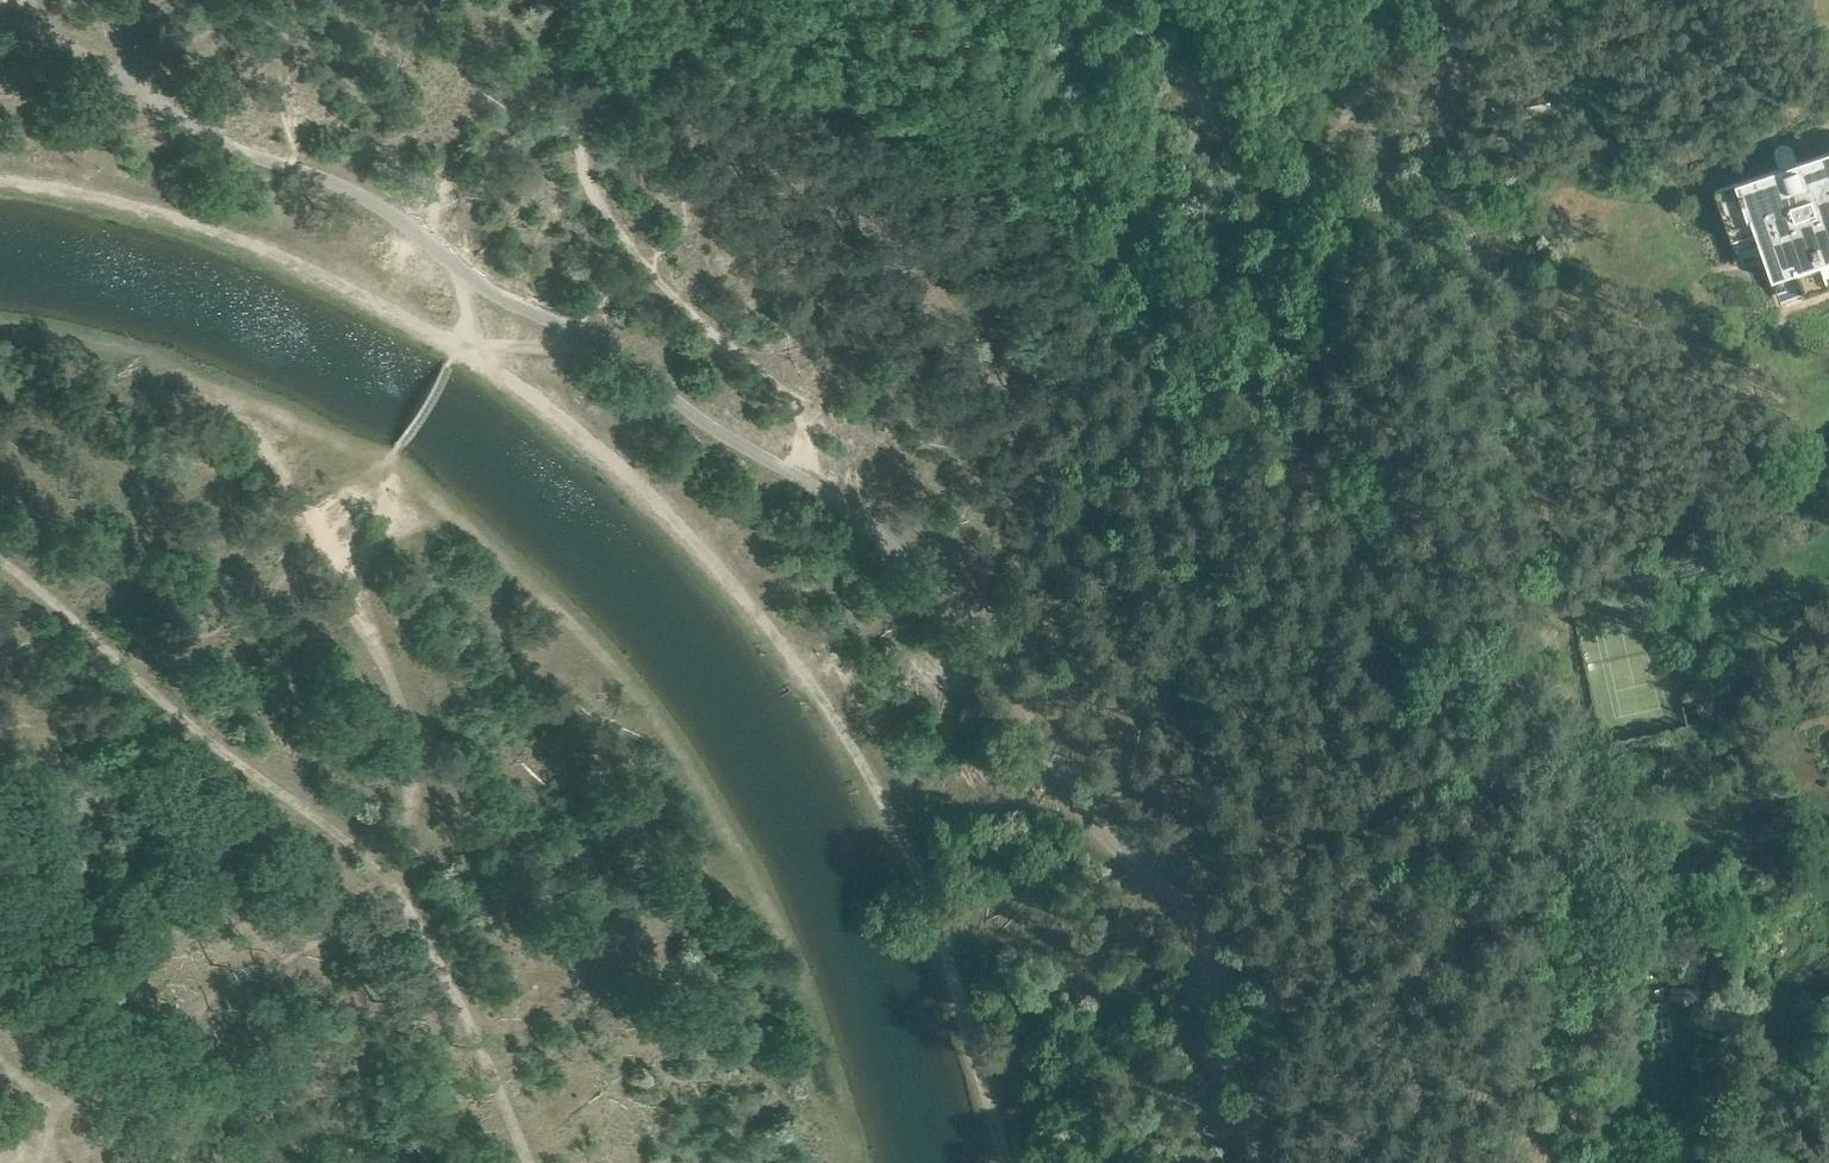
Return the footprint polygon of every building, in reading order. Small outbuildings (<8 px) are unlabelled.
[(1797,162),(1792,150),(1775,156),(1779,168),(1714,191),(1731,240),(1755,232),(1772,280),(1797,272),(1805,296),(1828,288),(1828,151),(1797,162)]
